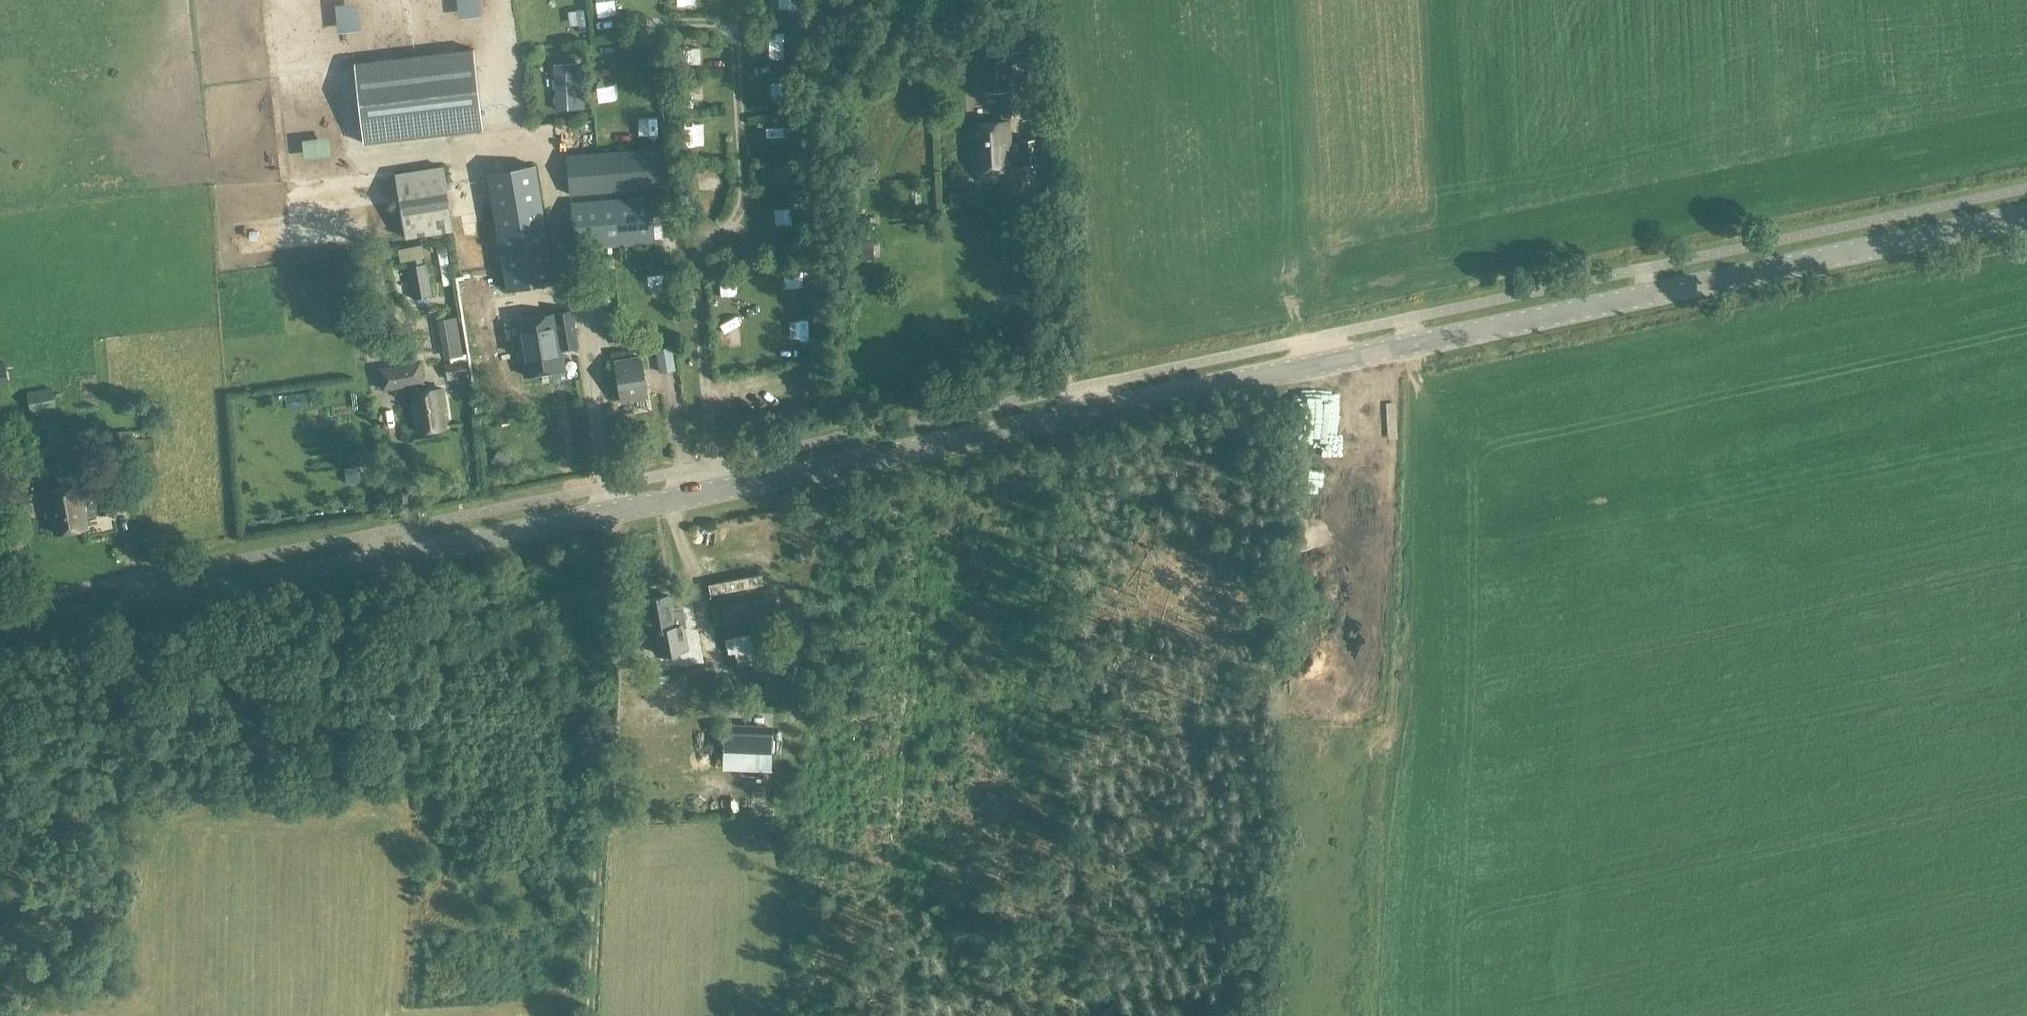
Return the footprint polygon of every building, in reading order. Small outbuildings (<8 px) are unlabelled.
[(686,14),(685,0),(674,0),(675,14),(686,14)] [(365,143),(484,129),(474,49),(356,64),(365,143)] [(986,55),(988,92),(1009,91),(1007,54),(986,55)] [(585,75),(554,76),(557,111),(587,109),(585,75)] [(1010,123),(971,125),(974,172),(1012,170),(1010,123)] [(703,146),(704,124),(684,124),(683,145),(703,146)] [(784,127),(773,127),(773,144),(784,143),(784,127)] [(670,190),(667,147),(567,154),(571,198),(670,190)] [(406,238),(454,231),(444,165),(396,173),(406,238)] [(536,166),(486,173),(506,293),(557,284),(536,166)] [(789,167),(773,167),(772,190),(788,190),(789,167)] [(698,170),(700,198),(721,196),(719,168),(698,170)] [(961,205),(961,194),(950,194),(950,205),(961,205)] [(656,245),(652,197),(572,203),(574,251),(656,245)] [(654,216),(660,216),(662,213),(662,205),(659,202),(653,203),(654,216)] [(792,230),(791,209),(772,210),(773,231),(792,230)] [(655,225),(656,239),(661,238),(664,235),(663,227),(660,225),(655,225)] [(436,244),(438,254),(447,252),(446,242),(436,244)] [(872,244),(860,246),(862,261),(874,260),(872,244)] [(609,259),(610,268),(629,267),(629,258),(609,259)] [(428,264),(408,267),(413,299),(432,296),(428,264)] [(514,321),(523,376),(563,369),(559,350),(575,347),(569,311),(514,321)] [(438,320),(445,359),(463,356),(456,317),(438,320)] [(614,318),(604,320),(606,336),(616,334),(614,318)] [(656,347),(660,372),(675,370),(670,344),(656,347)] [(639,357),(613,361),(620,402),(630,401),(629,397),(645,395),(639,357)] [(462,361),(443,364),(447,380),(465,377),(462,361)] [(9,385),(5,365),(0,366),(0,386),(9,385)] [(27,392),(31,414),(57,408),(52,386),(27,392)] [(440,391),(411,397),(420,435),(446,429),(441,407),(443,406),(440,391)] [(59,423),(33,428),(40,466),(66,462),(59,423)] [(504,469),(510,459),(498,452),(492,461),(504,469)] [(108,482),(94,484),(97,498),(86,501),(83,485),(46,491),(51,518),(53,518),(56,534),(88,528),(86,517),(114,512),(108,482)] [(32,510),(28,489),(0,495),(0,517),(32,510)] [(797,564),(808,561),(806,551),(795,553),(797,564)] [(651,632),(674,628),(667,596),(645,600),(651,632)] [(722,606),(725,627),(773,618),(770,598),(722,606)] [(726,724),(725,750),(772,752),(773,725),(726,724)]
